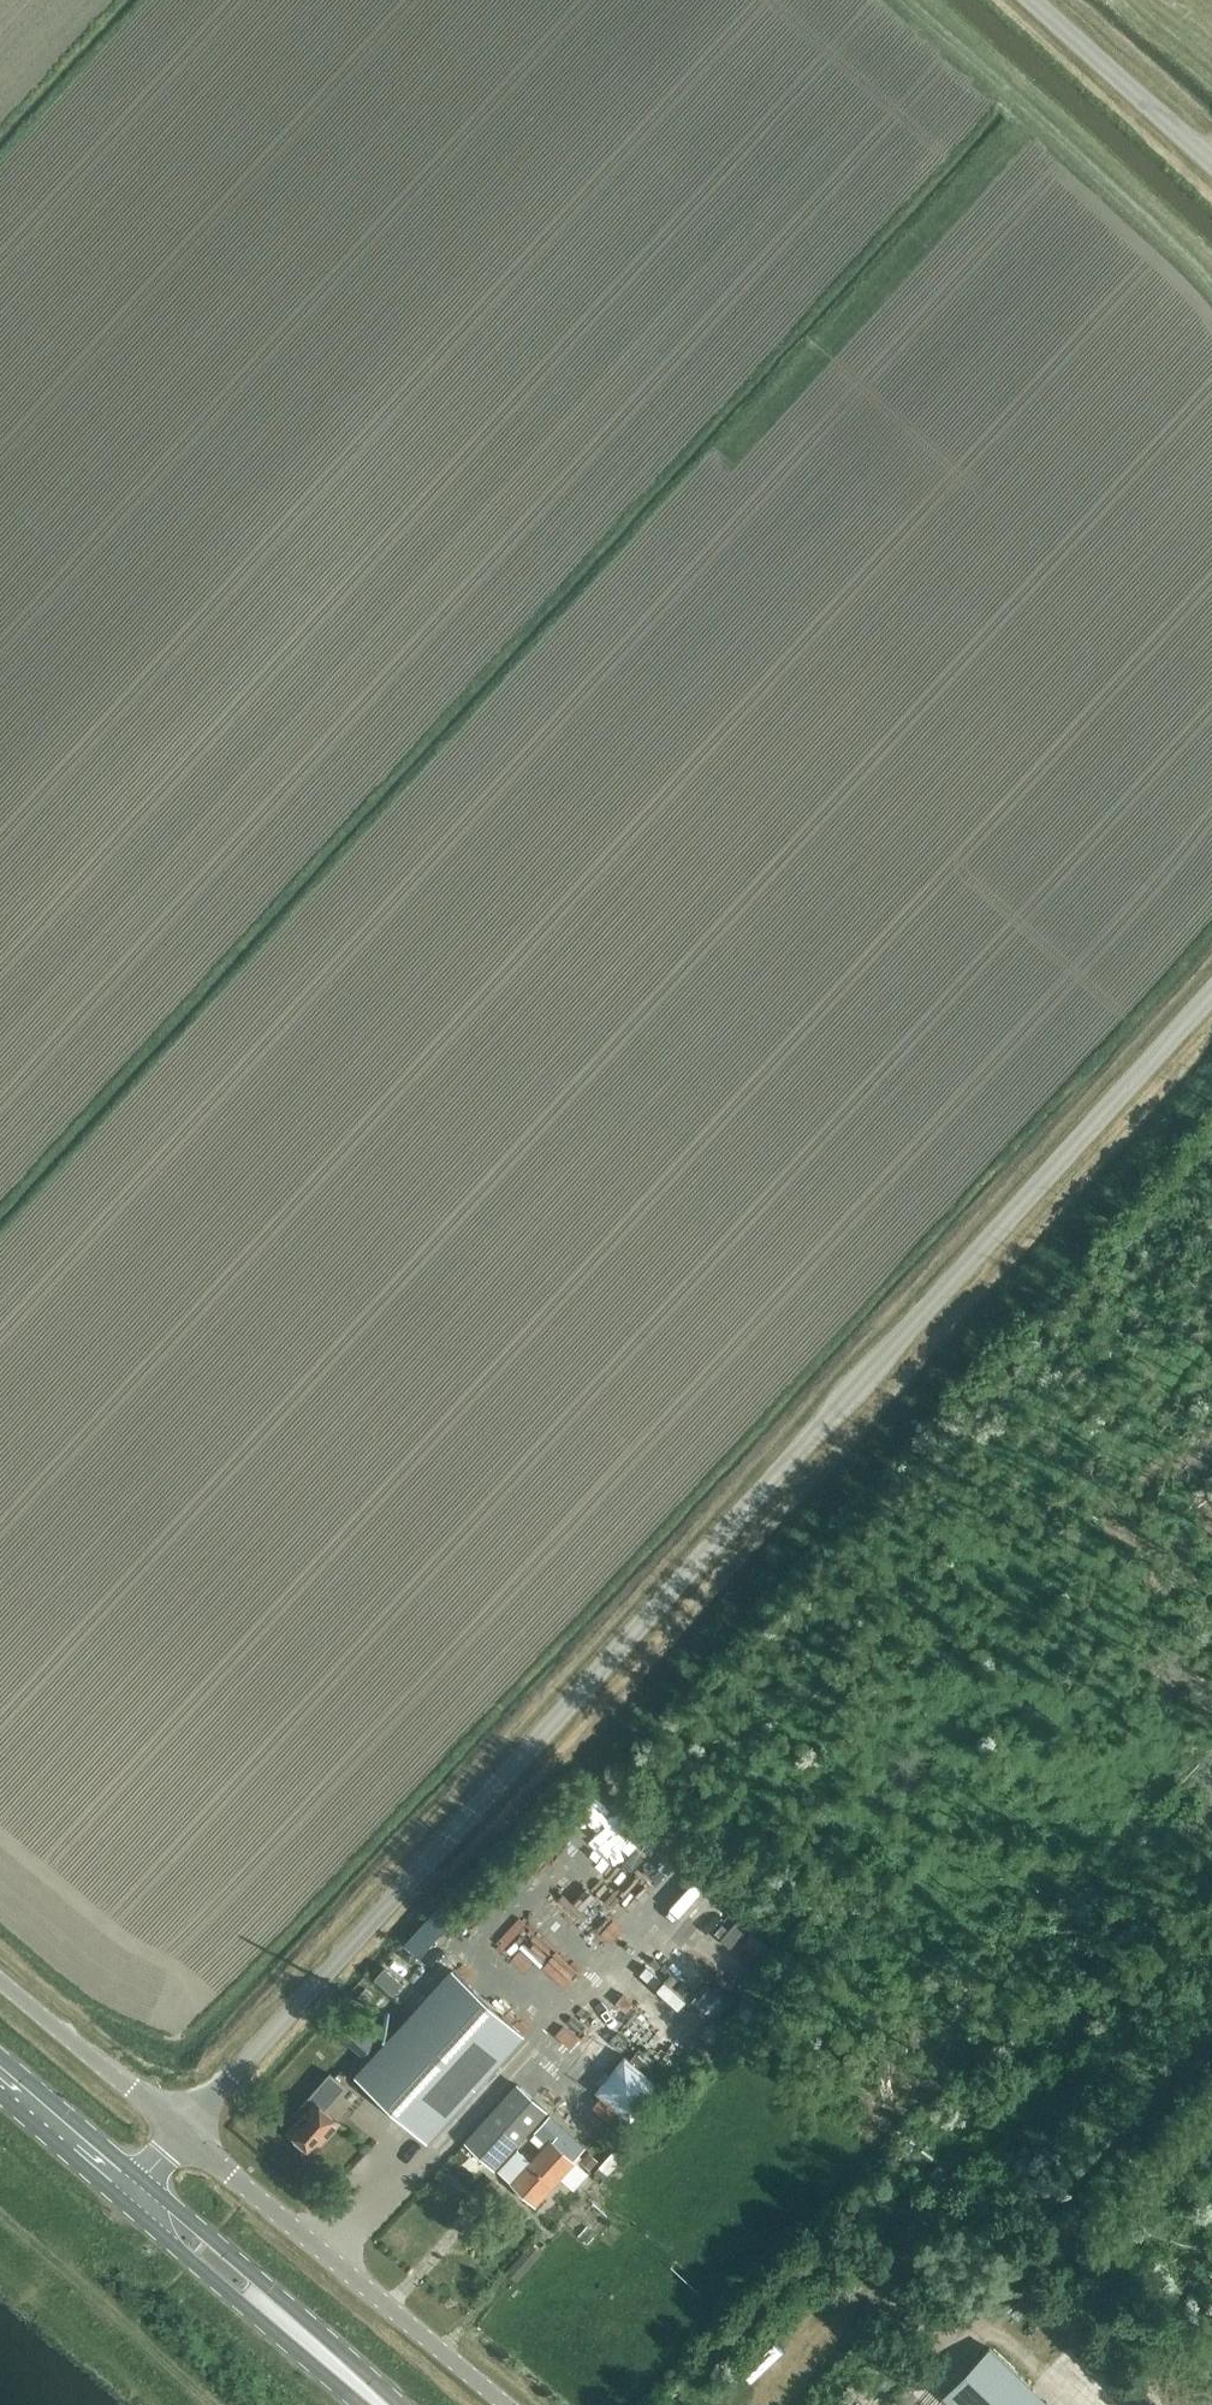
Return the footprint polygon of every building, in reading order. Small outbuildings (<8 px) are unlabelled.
[(698,1911),(716,1926),(731,1909),(713,1894),(698,1911)] [(525,2032),(453,1968),(357,2076),(429,2140),(525,2032)] [(359,2021),(346,2032),(362,2051),(375,2040),(359,2021)] [(626,2052),(597,2087),(636,2119),(665,2083),(626,2052)] [(345,2086),(330,2072),(299,2108),(294,2113),(300,2118),(289,2129),(300,2139),(299,2142),(307,2149),(310,2148),(313,2150),(339,2121),(325,2109),(345,2086)] [(546,2109),(518,2083),(466,2141),(495,2167),(546,2109)] [(535,2132),(550,2146),(534,2164),(520,2151),(500,2172),(532,2201),(551,2180),(555,2184),(586,2149),(565,2130),(550,2116),(535,2132)] [(952,2404),(1050,2404),(991,2349),(944,2397),(952,2404)]
